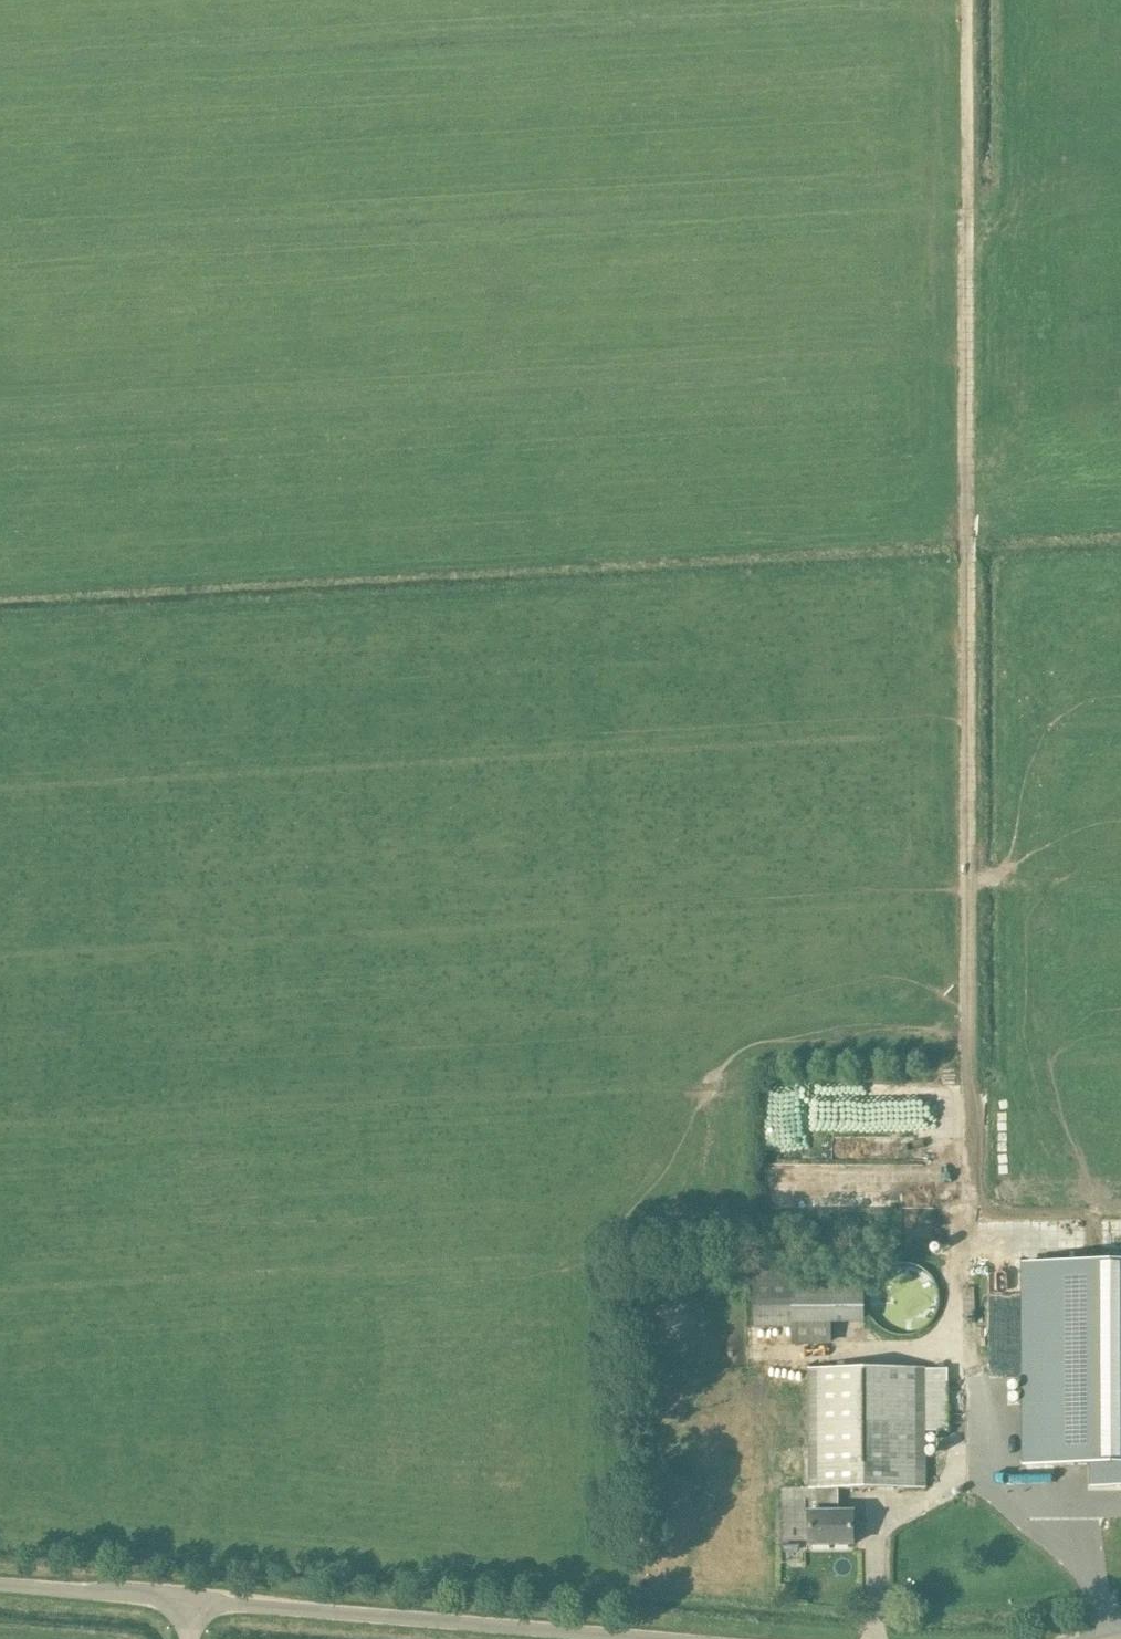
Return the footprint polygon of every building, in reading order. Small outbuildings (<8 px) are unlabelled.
[(767,1163),(767,1204),(838,1204),(838,1189),(855,1189),(855,1198),(869,1198),(869,1170),(915,1170),(915,1132),(872,1132),(872,1114),(850,1114),(850,1133),(836,1133),(836,1163),(767,1163)] [(1026,1264),(1027,1465),(1091,1464),(1091,1487),(1120,1487),(1120,1263),(1026,1264)] [(864,1267),(753,1266),(754,1329),(792,1328),(792,1346),(831,1346),(831,1324),(865,1324),(864,1267)] [(816,1489),(816,1513),(839,1513),(839,1489),(926,1489),(926,1432),(948,1432),(947,1370),(927,1370),(927,1368),(808,1369),(809,1489),(816,1489)] [(854,1512),(839,1513),(816,1513),(809,1513),(810,1546),(854,1546),(854,1512)]
